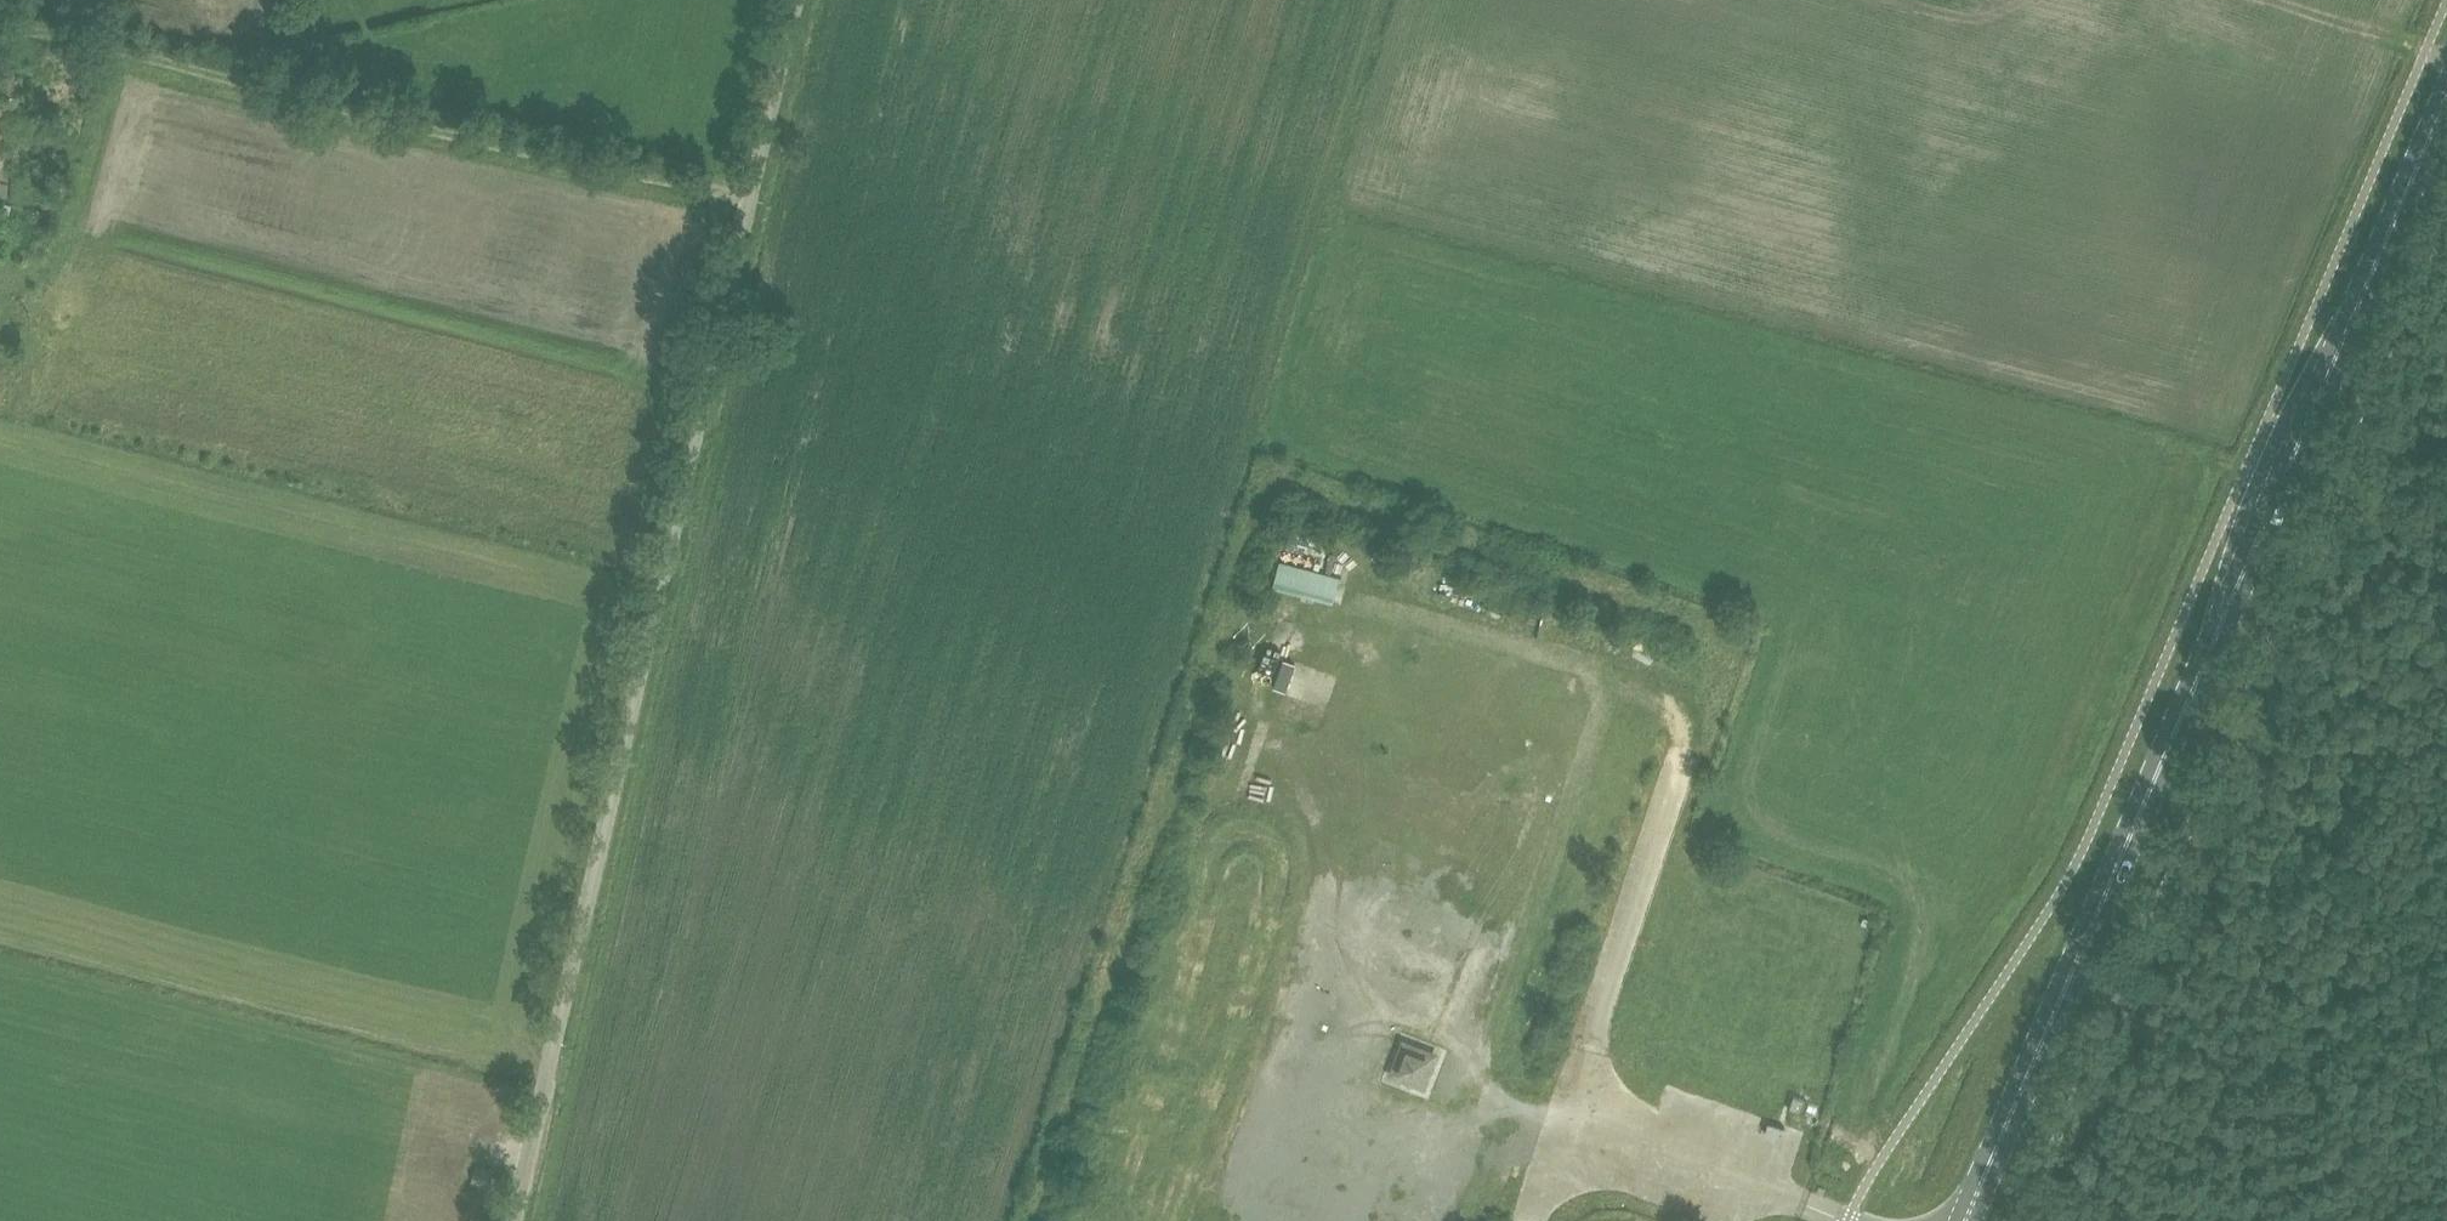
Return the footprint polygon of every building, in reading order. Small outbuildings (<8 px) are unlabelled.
[(1338,574),(1280,558),(1273,584),(1331,600),(1338,574)] [(1805,1099),(1794,1095),(1789,1109),(1800,1113),(1805,1099)] [(489,1188),(493,1170),(476,1165),(471,1184),(489,1188)]
